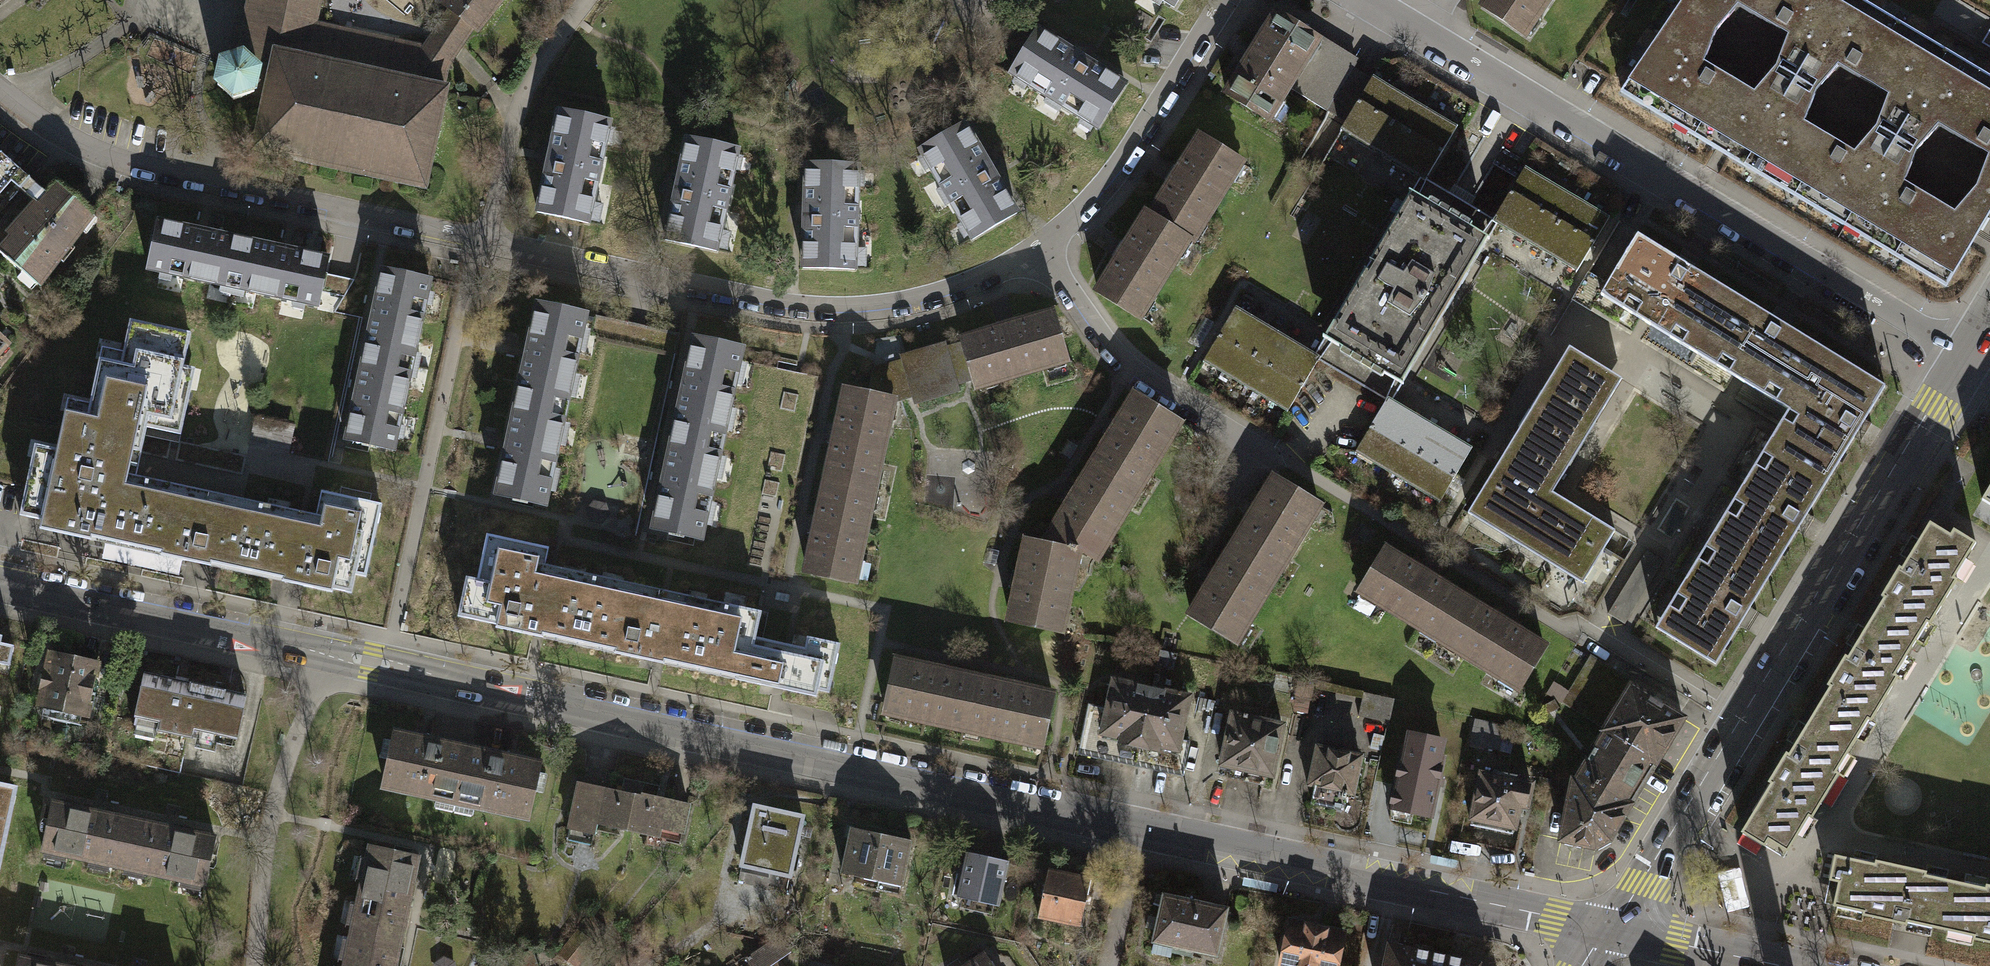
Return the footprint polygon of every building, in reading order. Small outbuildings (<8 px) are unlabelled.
[(248,22),(240,54),(218,70),(231,99),(249,94),(263,99),(252,152),(424,184),(447,83),(450,66),(450,59),(460,41),(439,25),(423,45),(314,20),(319,0),(253,0),(248,22)] [(443,5),(450,10),(439,25),(460,41),(471,27),(477,31),(500,0),(447,0),(443,5)] [(1483,8),(1524,36),(1548,0),(1489,0),(1483,8)] [(1717,154),(1740,168),(1843,0),(1682,0),(1619,92),(1717,154)] [(1946,54),(1855,0),(1843,0),(1740,168),(1843,226),(1946,54)] [(1357,63),(1273,13),(1251,50),(1224,94),(1268,120),(1288,87),(1328,111),(1353,69),(1357,63)] [(1037,29),(1010,74),(1098,127),(1125,82),(1077,53),(1037,29)] [(1944,287),(1989,211),(1989,79),(1946,54),(1843,226),(1944,287)] [(1346,122),(1372,80),(1360,73),(1353,69),(1328,111),(1335,115),(1346,122)] [(1358,138),(1387,88),(1372,80),(1346,122),(1342,130),(1349,134),(1358,138)] [(1375,148),(1405,98),(1387,88),(1358,138),(1367,143),(1375,148)] [(1391,156),(1420,107),(1405,98),(1375,148),(1384,152),(1391,156)] [(1408,167),(1437,118),(1420,107),(1391,156),(1399,162),(1408,167)] [(607,121),(557,111),(547,161),(536,212),(586,223),(607,121)] [(1437,118),(1408,167),(1416,172),(1425,177),(1453,128),(1437,118)] [(965,123),(920,150),(972,240),(1016,212),(989,164),(965,123)] [(1151,216),(1185,239),(1190,242),(1240,160),(1199,136),(1174,178),(1151,216)] [(736,148),(686,138),(675,187),(663,239),(716,251),(736,148)] [(8,201),(28,178),(0,153),(0,194),(8,201)] [(856,166),(804,165),(803,267),(855,267),(856,166)] [(1501,222),(1511,229),(1542,179),(1524,169),(1494,218),(1501,222)] [(0,244),(0,252),(36,283),(92,213),(56,181),(46,192),(30,178),(21,189),(36,202),(0,244)] [(1520,234),(1527,238),(1557,189),(1542,179),(1511,229),(1520,234)] [(1413,198),(1436,211),(1446,193),(1423,180),(1413,198)] [(1534,243),(1544,249),(1573,199),(1557,189),(1527,238),(1534,243)] [(1483,238),(1478,235),(1454,221),(1436,211),(1413,198),(1406,193),(1366,261),(1372,265),(1367,275),(1361,271),(1321,339),(1328,344),(1398,384),(1483,238)] [(1436,211),(1454,221),(1464,204),(1446,193),(1436,211)] [(1551,254),(1561,259),(1590,209),(1573,199),(1544,249),(1551,254)] [(1488,218),(1464,204),(1454,221),(1478,235),(1488,218)] [(1606,218),(1590,209),(1561,259),(1570,265),(1577,269),(1606,218)] [(1185,239),(1151,216),(1147,213),(1123,252),(1098,294),(1138,317),(1185,239)] [(233,289),(242,239),(159,220),(146,270),(233,289)] [(1703,339),(1731,293),(1685,264),(1637,234),(1607,281),(1630,296),(1623,306),(1650,322),(1658,312),(1676,323),(1668,335),(1698,351),(1703,339)] [(242,239),(233,289),(317,306),(326,259),(242,239)] [(361,356),(411,366),(429,278),(380,267),(361,356)] [(1790,410),(1827,351),(1780,322),(1731,293),(1703,339),(1724,352),(1715,366),(1742,382),(1749,369),(1769,381),(1762,393),(1790,410)] [(515,399),(565,410),(587,313),(537,302),(526,349),(515,399)] [(1203,359),(1220,369),(1250,319),(1242,314),(1233,309),(1203,359)] [(1000,330),(962,340),(963,343),(973,378),(976,386),(1066,359),(1053,314),(1015,325),(1014,324),(1006,326),(1000,328),(1000,330)] [(78,439),(133,451),(140,452),(146,427),(179,435),(189,388),(178,386),(189,332),(128,319),(118,363),(98,359),(86,416),(64,412),(61,427),(80,431),(78,439)] [(1220,369),(1238,378),(1268,330),(1258,324),(1250,319),(1220,369)] [(1212,330),(1203,325),(1194,339),(1203,345),(1212,330)] [(1238,378),(1254,388),(1283,339),(1275,334),(1268,330),(1238,378)] [(671,429),(721,440),(741,346),(691,336),(680,386),(671,429)] [(1254,388),(1272,398),(1301,349),(1292,344),(1283,339),(1254,388)] [(874,368),(869,394),(892,399),(892,401),(914,395),(915,400),(957,389),(956,383),(973,378),(963,343),(945,348),(944,346),(903,357),(903,360),(892,363),(874,368)] [(1621,378),(1571,347),(1469,510),(1582,583),(1613,530),(1553,489),(1621,378)] [(1311,355),(1301,349),(1272,398),(1289,410),(1319,360),(1311,355)] [(1827,351),(1790,410),(1799,416),(1781,446),(1829,475),(1872,404),(1862,398),(1873,379),(1827,351)] [(411,366),(361,356),(347,441),(393,449),(411,366)] [(826,481),(873,490),(892,401),(892,399),(869,394),(846,389),(838,428),(836,428),(834,436),(833,442),(835,443),(826,481)] [(1091,460),(1132,486),(1140,473),(1144,476),(1168,437),(1163,434),(1173,418),(1134,393),(1112,428),(1091,460)] [(565,410),(515,399),(504,442),(493,493),(543,504),(565,410)] [(1355,449),(1372,459),(1402,409),(1391,403),(1385,399),(1355,449)] [(1372,459),(1390,469),(1420,420),(1410,414),(1402,409),(1372,459)] [(291,426),(252,418),(247,444),(285,452),(291,426)] [(1390,469),(1406,478),(1435,430),(1428,425),(1420,420),(1390,469)] [(124,547),(137,487),(125,485),(133,451),(78,439),(80,431),(61,427),(53,462),(31,457),(19,515),(40,519),(38,529),(124,547)] [(721,440),(671,429),(661,476),(650,529),(700,539),(721,440)] [(1406,478),(1424,488),(1453,439),(1442,433),(1435,430),(1406,478)] [(1829,475),(1781,446),(1770,437),(1755,463),(1767,471),(1755,491),(1742,483),(1726,511),(1738,518),(1725,539),(1772,568),(1829,475)] [(1461,444),(1453,439),(1424,488),(1441,500),(1471,450),(1461,444)] [(1079,447),(1071,442),(1064,453),(1072,459),(1079,447)] [(1132,486),(1091,460),(1071,494),(1042,543),(1071,550),(1076,553),(1077,550),(1089,555),(1100,541),(1105,544),(1127,506),(1122,501),(1132,486)] [(1272,476),(1232,544),(1271,569),(1280,553),(1286,557),(1308,520),(1303,517),(1313,500),(1272,476)] [(1466,482),(1458,477),(1449,493),(1456,497),(1466,482)] [(873,490),(826,481),(818,517),(816,518),(815,527),(814,532),(815,533),(807,571),(853,582),(873,490)] [(245,573),(258,513),(245,510),(246,506),(151,486),(150,490),(137,487),(124,547),(245,573)] [(1982,500),(1989,505),(1989,487),(1982,500)] [(258,513),(245,573),(332,591),(332,589),(350,592),(354,573),(365,576),(381,504),(339,495),(336,508),(323,505),(320,522),(273,513),(272,516),(258,513)] [(1886,629),(1913,646),(1927,623),(1930,625),(1958,580),(1955,578),(1976,543),(1954,530),(1950,535),(1930,523),(1902,568),(1899,567),(1881,596),(1884,598),(1866,627),(1882,636),(1886,629)] [(1772,568),(1725,539),(1713,532),(1697,559),(1708,566),(1696,585),(1685,578),(1669,605),(1680,612),(1667,633),(1715,662),(1772,568)] [(526,557),(528,544),(483,534),(473,579),(462,577),(454,615),(493,624),(492,628),(574,645),(587,585),(575,582),(576,578),(533,569),(535,559),(526,557)] [(1055,629),(1059,610),(1064,611),(1073,569),(1067,568),(1071,550),(1042,543),(1028,540),(1019,581),(1011,619),(1055,629)] [(1261,584),(1271,569),(1232,544),(1191,613),(1231,637),(1239,622),(1245,625),(1267,588),(1261,584)] [(1439,638),(1464,598),(1384,548),(1359,589),(1439,638)] [(1662,560),(1643,549),(1606,613),(1625,624),(1662,560)] [(997,553),(988,550),(984,562),(993,566),(997,553)] [(574,645),(694,671),(708,611),(696,608),(697,605),(601,584),(601,587),(587,585),(574,645)] [(1464,598),(1439,638),(1518,687),(1543,646),(1464,598)] [(721,613),(708,611),(694,671),(824,699),(835,643),(804,636),(801,649),(751,638),(757,611),(723,604),(721,613)] [(1822,737),(1848,752),(1868,720),(1871,722),(1899,677),(1895,675),(1913,646),(1886,629),(1882,636),(1866,627),(1848,657),(1845,655),(1827,685),(1830,687),(1807,723),(1824,733),(1822,737)] [(10,666),(14,646),(1,643),(2,636),(0,635),(0,664),(10,666)] [(97,664),(51,654),(47,673),(44,672),(41,687),(44,688),(40,704),(86,714),(87,708),(91,709),(95,693),(91,692),(97,664)] [(947,716),(965,720),(974,677),(894,660),(884,705),(904,709),(903,714),(945,723),(947,716)] [(1605,729),(1631,686),(1587,660),(1561,702),(1605,729)] [(245,696),(145,674),(134,725),(234,747),(245,696)] [(1051,694),(974,677),(965,720),(980,724),(979,730),(1024,740),(1025,733),(1042,737),(1051,694)] [(1078,748),(1134,761),(1150,688),(1113,679),(1106,709),(1087,704),(1078,748)] [(1656,761),(1683,715),(1631,686),(1605,729),(1656,761)] [(1188,696),(1150,688),(1134,761),(1133,765),(1181,776),(1189,741),(1179,739),(1188,696)] [(1393,700),(1361,693),(1358,710),(1389,717),(1393,700)] [(1281,725),(1232,714),(1221,762),(1230,764),(1227,775),(1262,783),(1264,773),(1270,774),(1281,725)] [(1503,725),(1473,718),(1467,744),(1498,751),(1503,725)] [(93,723),(81,720),(77,740),(88,743),(93,723)] [(1824,733),(1807,723),(1789,753),(1786,752),(1768,782),(1770,783),(1741,832),(1765,846),(1768,840),(1787,851),(1809,816),(1812,818),(1840,773),(1836,771),(1848,752),(1822,737),(1824,733)] [(1656,761),(1605,729),(1575,781),(1599,784),(1629,802),(1656,761)] [(385,784),(455,800),(465,747),(395,732),(385,784)] [(1405,748),(1402,747),(1388,810),(1431,820),(1445,757),(1443,756),(1446,742),(1408,733),(1405,748)] [(536,763),(465,747),(455,800),(526,816),(536,763)] [(1359,756),(1317,747),(1310,783),(1314,784),(1311,801),(1342,808),(1346,792),(1351,793),(1359,756)] [(1496,772),(1495,777),(1481,774),(1470,824),(1512,833),(1518,802),(1525,803),(1529,784),(1512,780),(1513,776),(1496,772)] [(634,829),(644,781),(623,777),(620,791),(577,782),(568,826),(594,832),(597,822),(634,829)] [(660,785),(644,781),(634,829),(657,834),(656,838),(678,843),(687,802),(657,796),(660,785)] [(1599,784),(1575,781),(1560,838),(1596,845),(1604,841),(1609,838),(1629,802),(1599,784)] [(0,784),(0,860),(12,804),(1,800),(4,785),(0,784)] [(120,842),(125,818),(104,813),(104,812),(92,810),(53,802),(42,850),(126,868),(131,844),(120,842)] [(803,815),(754,805),(742,865),(791,875),(803,815)] [(163,826),(125,818),(120,842),(131,844),(126,868),(204,885),(215,837),(175,828),(176,827),(163,825),(163,826)] [(911,839),(850,826),(840,873),(877,881),(875,889),(899,894),(911,839)] [(369,844),(353,924),(376,928),(374,938),(398,943),(416,854),(369,844)] [(1008,860),(967,851),(957,894),(997,904),(1008,860)] [(1908,921),(1933,927),(1937,909),(1941,910),(1948,879),(1926,874),(1927,871),(1875,859),(1874,863),(1835,854),(1829,880),(1838,882),(1833,905),(1863,912),(1862,915),(1907,924),(1908,921)] [(1090,878),(1047,869),(1037,916),(1080,925),(1090,878)] [(1933,927),(1973,935),(1972,939),(1989,942),(1989,884),(1986,883),(1985,887),(1948,879),(1941,910),(1937,909),(1933,927)] [(1227,908),(1162,893),(1151,941),(1172,946),(1170,952),(1190,956),(1192,950),(1216,956),(1227,908)] [(1290,921),(1280,964),(1286,965),(1335,965),(1343,933),(1290,921)] [(353,924),(344,965),(393,965),(398,943),(374,938),(376,928),(353,924)] [(750,965),(768,965),(789,953),(784,946),(765,941),(745,956),(750,965)] [(1448,954),(1388,941),(1382,965),(1445,965),(1448,954)] [(494,962),(496,965),(537,965),(530,949),(494,962)] [(989,959),(983,951),(961,965),(994,965),(989,959)] [(1448,954),(1445,965),(1481,965),(1478,960),(1448,954)] [(989,959),(994,965),(1015,965),(1008,956),(995,955),(989,959)] [(59,964),(58,965),(19,956),(17,965),(70,965),(59,964)]
